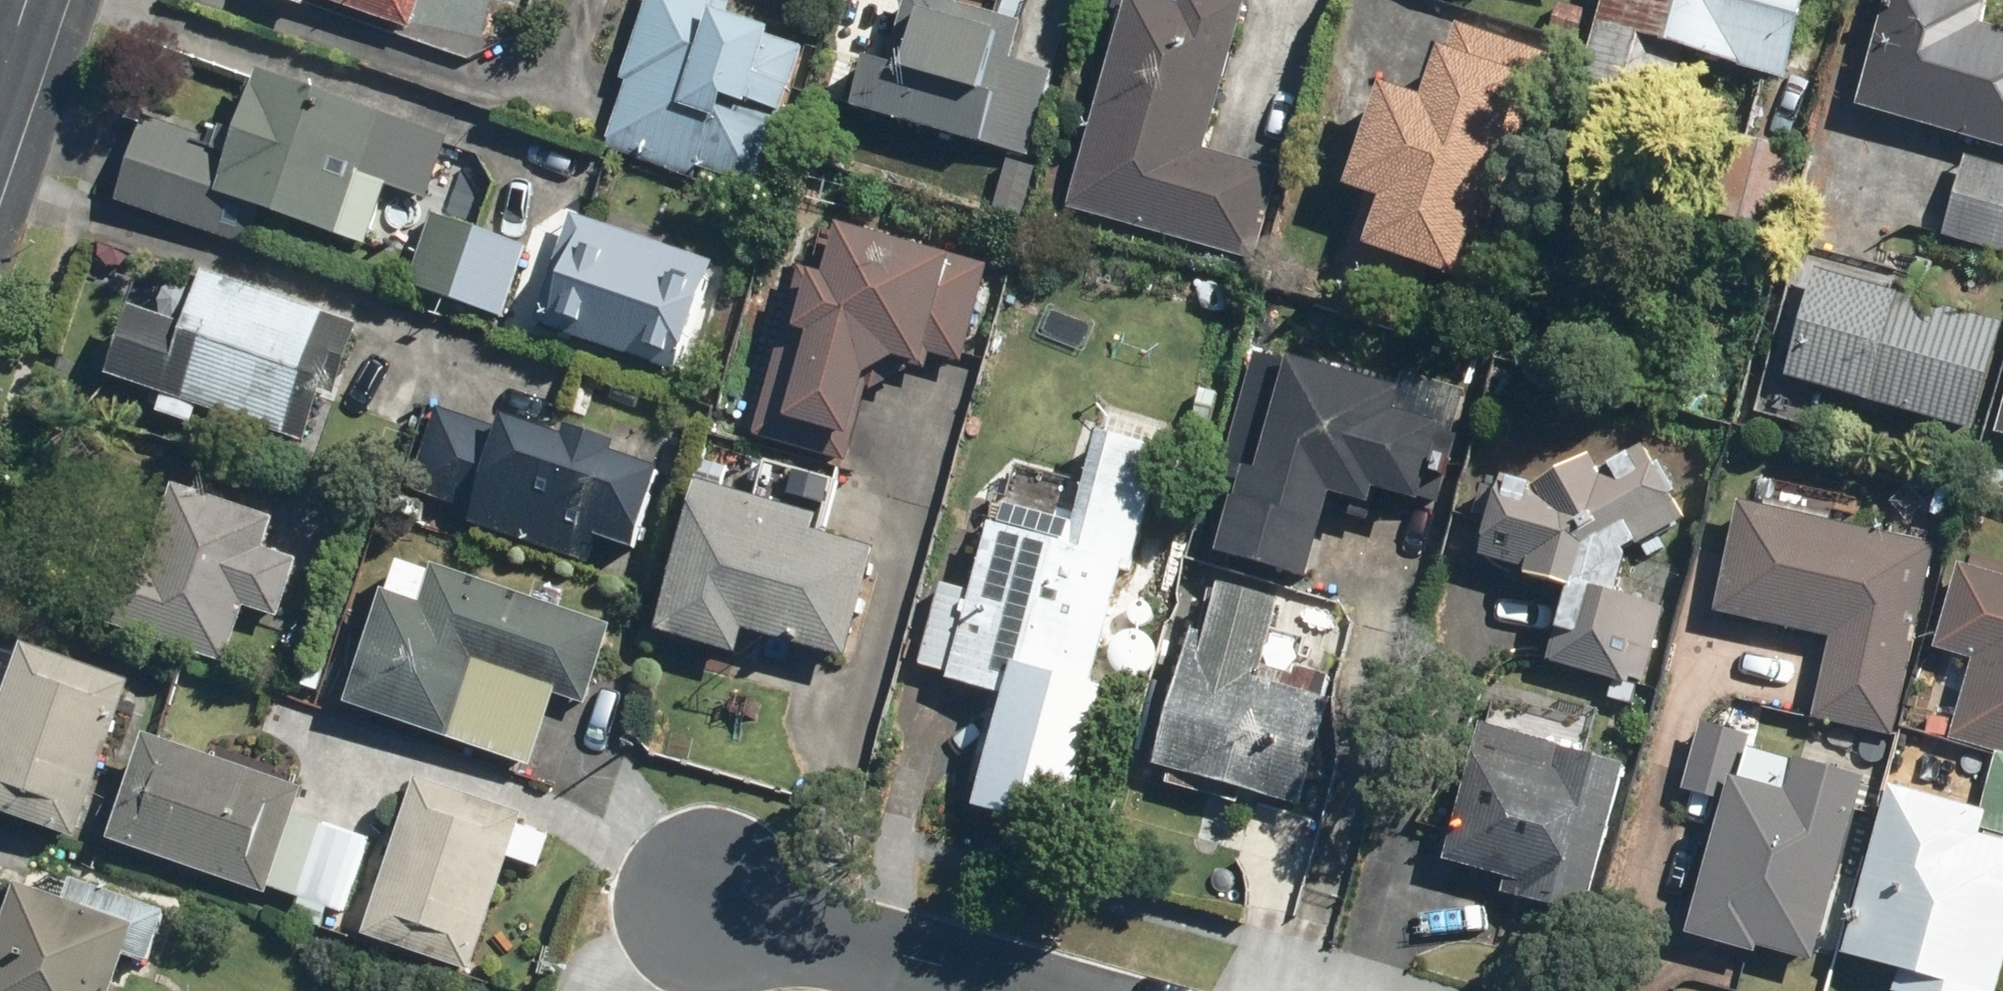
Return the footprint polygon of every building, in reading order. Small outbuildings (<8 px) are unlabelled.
[(307,9),(310,0),(281,0),(307,9)] [(414,32),(425,0),(321,0),(414,32)] [(719,0),(651,0),(622,81),(629,83),(608,143),(703,176),(705,171),(761,190),(810,49),(776,38),(779,32),(733,16),(736,6),(719,0)] [(937,0),(910,0),(891,65),(872,59),(857,110),(992,148),(1027,26),(937,0)] [(1073,207),(1260,259),(1285,171),(1211,151),(1252,3),(1242,0),(1181,0),(1180,2),(1173,0),(1130,0),(1073,207)] [(1790,83),(1811,0),(1610,0),(1589,84),(1675,105),(1687,57),(1790,83)] [(1986,25),(1993,2),(1986,0),(1890,0),(1860,108),(2002,149),(2002,30),(1986,25)] [(1554,56),(1460,24),(1452,49),(1447,47),(1429,99),(1388,86),(1353,191),(1367,196),(1343,265),(1428,294),(1436,272),(1476,285),(1554,56)] [(250,247),(263,211),(372,248),(392,190),(428,202),(450,137),(264,73),(242,137),(217,130),(214,140),(148,117),(118,201),(250,247)] [(526,242),(429,208),(403,281),(500,315),(526,242)] [(713,264),(575,216),(534,328),(673,377),(713,264)] [(802,268),(757,437),(856,466),(876,390),(968,363),(993,265),(843,226),(830,275),(802,268)] [(138,306),(114,375),(309,444),(330,386),(341,390),(364,325),(207,270),(188,324),(138,306)] [(1822,273),(1792,380),(1977,432),(2002,340),(2002,324),(1822,273)] [(1410,389),(1254,350),(1203,554),(1316,582),(1337,498),(1379,508),(1382,495),(1428,506),(1448,426),(1404,415),(1410,389)] [(624,445),(573,428),(569,439),(510,418),(505,432),(441,409),(411,493),(473,515),(470,525),(593,569),(603,540),(641,553),(669,474),(620,457),(624,445)] [(977,810),(1069,837),(1181,456),(1106,434),(1080,525),(1009,505),(1003,525),(998,523),(950,684),(1009,701),(977,810)] [(1629,593),(1624,591),(1634,559),(1630,553),(1689,523),(1676,498),(1682,495),(1667,466),(1660,470),(1649,448),(1604,473),(1596,458),(1540,488),(1507,478),(1483,556),(1531,570),(1529,577),(1572,590),(1552,664),(1646,689),(1668,608),(1627,598),(1629,593)] [(706,484),(662,635),(744,659),(752,633),(851,661),(883,550),(820,533),(824,518),(706,484)] [(300,559),(267,549),(277,518),(178,486),(153,565),(123,557),(104,623),(229,665),(248,607),(282,617),(300,559)] [(1897,738),(1938,545),(1742,504),(1719,617),(1830,641),(1813,720),(1897,738)] [(389,589),(348,704),(536,770),(560,701),(588,711),(618,627),(440,565),(437,573),(403,562),(393,590),(389,589)] [(1962,565),(1937,650),(1974,661),(1951,738),(2002,754),(2002,577),(1962,565)] [(32,645),(0,733),(0,813),(78,841),(136,682),(32,645)] [(1241,805),(1245,790),(1305,807),(1335,703),(1328,701),(1334,678),(1299,668),(1293,691),(1192,662),(1163,767),(1175,770),(1170,788),(1241,805)] [(1590,916),(1629,766),(1483,728),(1447,863),(1509,879),(1505,894),(1590,916)] [(145,735),(108,842),(268,896),(305,789),(145,735)] [(1818,965),(1870,778),(1802,759),(1800,763),(1752,750),(1743,779),(1737,778),(1692,938),(1761,957),(1763,950),(1818,965)] [(527,813),(419,779),(369,936),(478,970),(527,813)] [(1894,787),(1847,956),(1903,972),(1898,990),(2002,990),(2002,843),(1985,838),(1992,814),(1894,787)] [(0,953),(0,990),(117,990),(129,958),(150,966),(169,914),(78,881),(76,887),(44,875),(38,890),(25,885),(0,953)]
